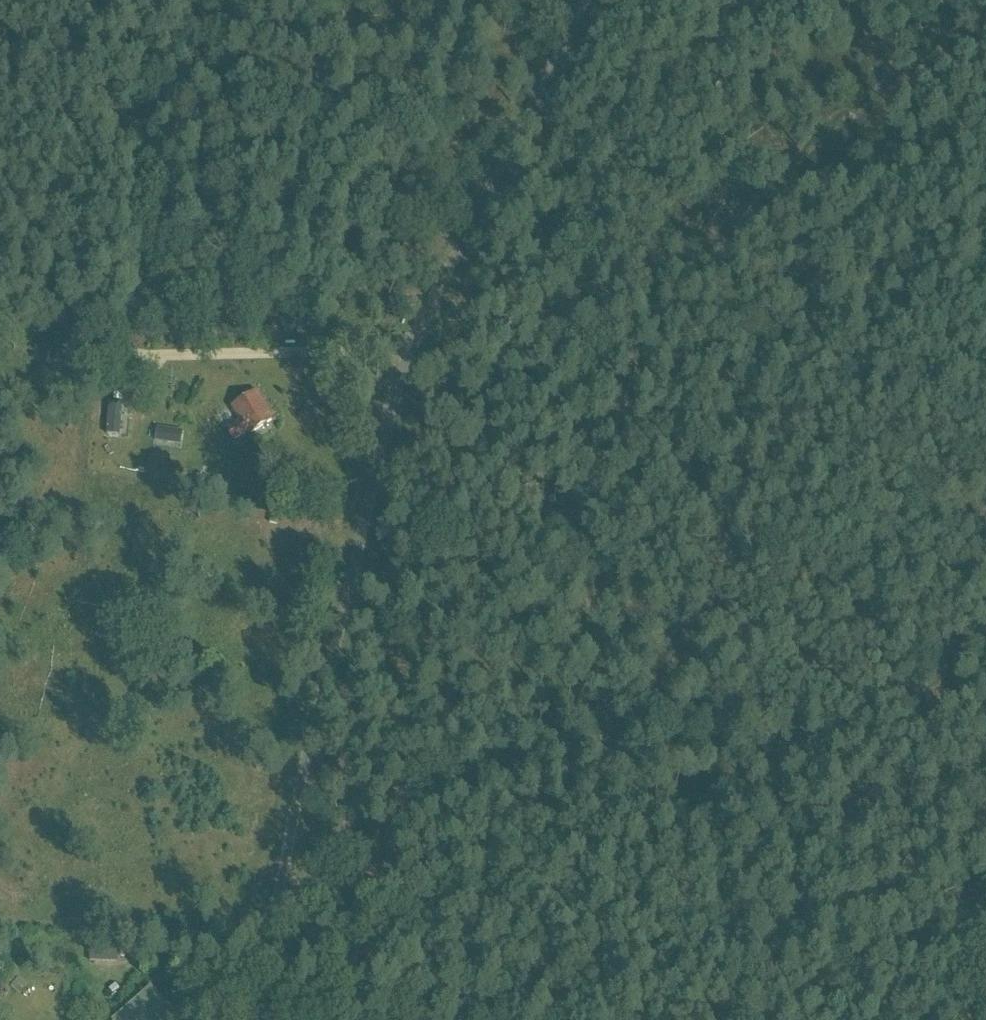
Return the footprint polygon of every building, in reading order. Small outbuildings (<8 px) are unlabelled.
[(226,429),(226,430),(234,440),(247,432),(249,435),(274,418),(257,391),(231,407),(239,420),(226,429)] [(122,403),(108,402),(107,433),(120,434),(122,403)] [(182,444),(184,431),(160,427),(158,440),(182,444)] [(90,961),(102,961),(102,944),(90,944),(90,961)] [(113,1019),(182,1019),(151,986),(113,1019)]
